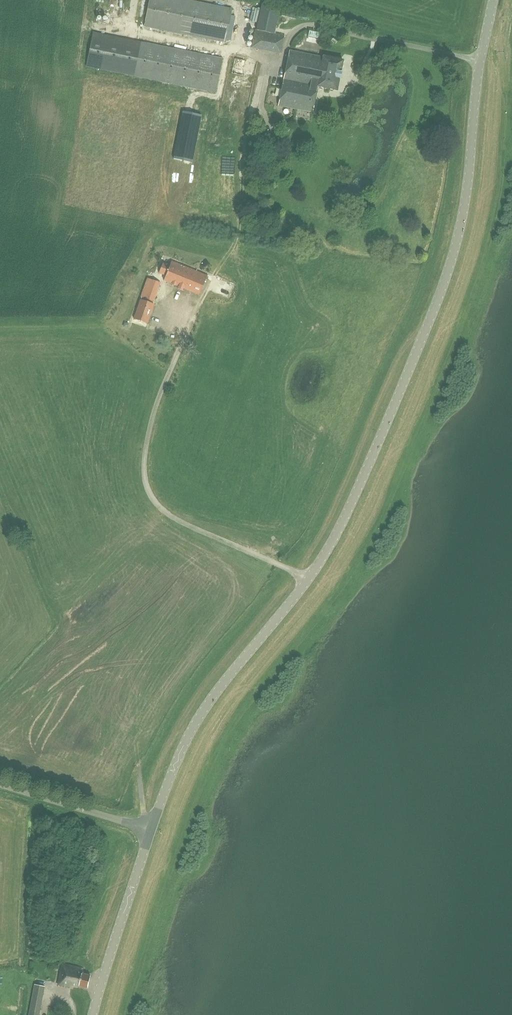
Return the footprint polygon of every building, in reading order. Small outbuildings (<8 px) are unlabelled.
[(233,9),(187,0),(150,0),(145,27),(226,43),(227,40),(230,40),(236,13),(232,12),(233,9)] [(262,5),(257,33),(255,33),(252,49),(282,54),(285,36),(275,35),(279,8),(262,5)] [(135,76),(216,93),(223,59),(142,42),(93,31),(86,66),(109,71),(135,76)] [(284,80),(318,87),(337,91),(343,60),(323,56),(323,58),(290,51),(284,80)] [(229,57),(224,98),(248,102),(254,60),(229,57)] [(313,112),(318,87),(284,80),(279,105),(313,112)] [(256,202),(262,200),(261,194),(254,195),(256,202)] [(253,222),(265,217),(260,207),(249,213),(253,222)] [(172,262),(170,266),(163,264),(159,274),(166,276),(164,281),(200,295),(207,276),(172,262)] [(161,283),(147,279),(141,298),(154,303),(161,283)] [(153,305),(141,301),(134,320),(147,324),(153,305)] [(111,339),(121,337),(120,331),(110,332),(111,339)] [(87,988),(90,975),(81,973),(82,968),(61,963),(56,984),(69,987),(70,984),(87,988)] [(45,985),(34,983),(28,1014),(39,1014),(45,985)] [(72,1010),(61,1004),(58,1009),(69,1014),(72,1010)]
